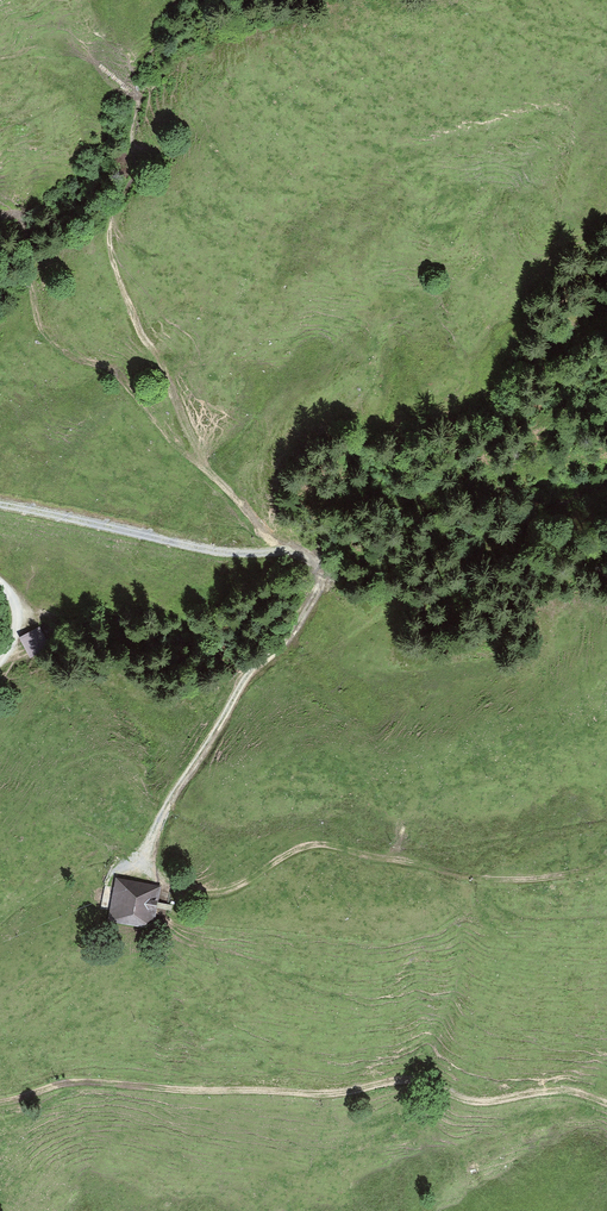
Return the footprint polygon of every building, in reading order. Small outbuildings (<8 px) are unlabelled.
[(39,628),(24,635),(32,652),(47,645),(39,628)] [(156,887),(120,880),(112,919),(148,926),(156,887)]
